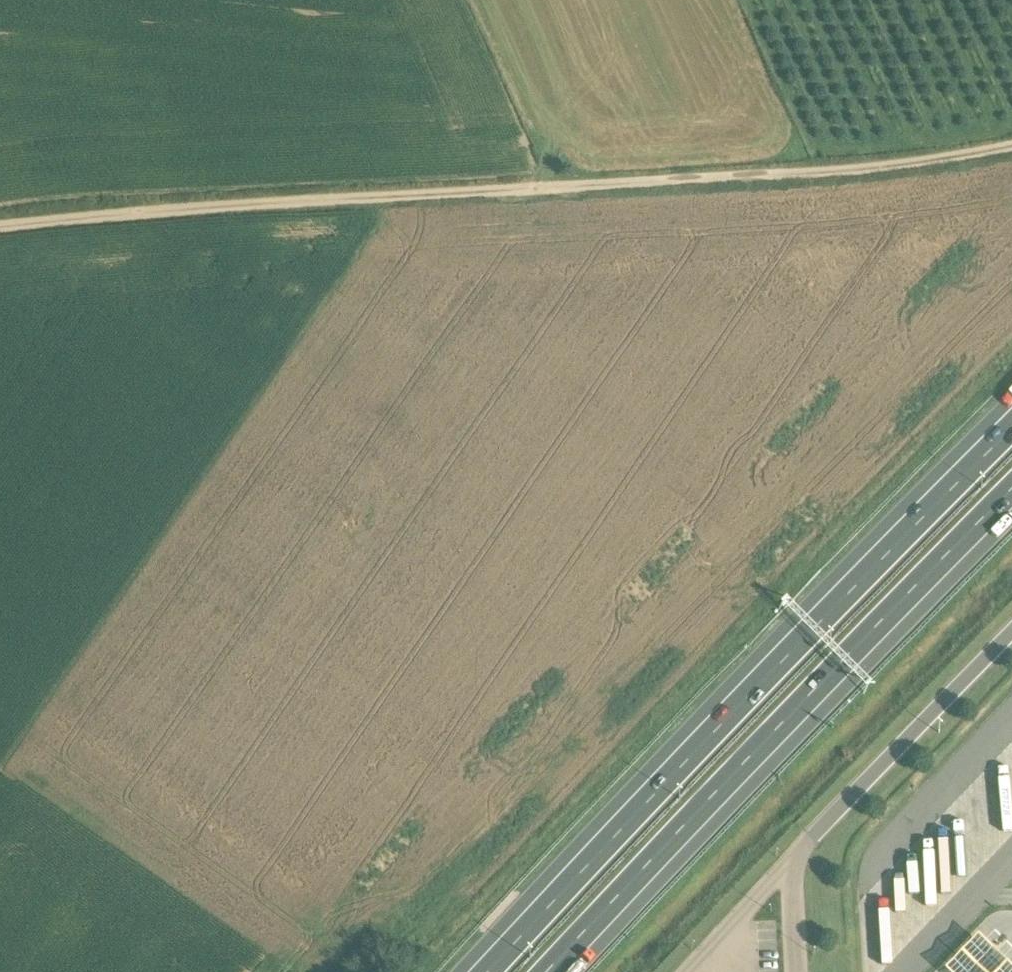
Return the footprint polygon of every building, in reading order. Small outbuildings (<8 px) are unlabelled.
[(945,963),(954,971),(1011,971),(1011,963),(976,930),(945,963)]
